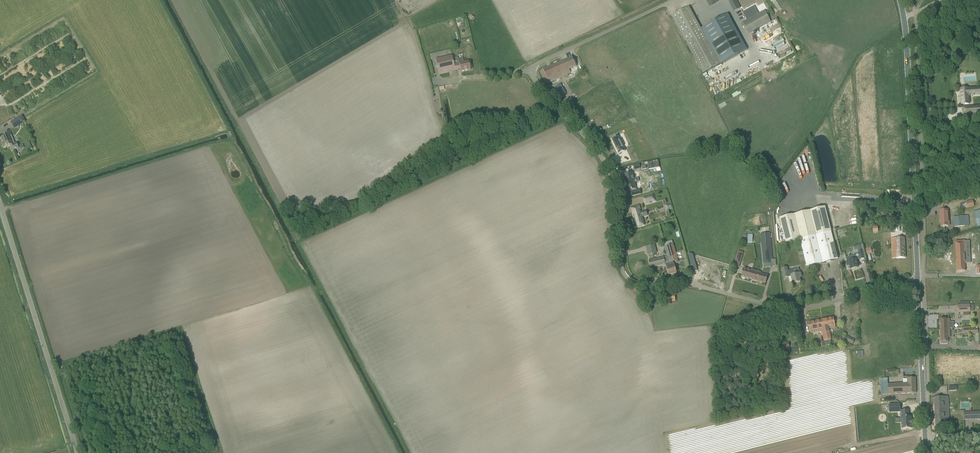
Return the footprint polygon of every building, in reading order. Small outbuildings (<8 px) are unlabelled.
[(734,11),(740,8),(736,0),(729,0),(730,2),(729,3),(734,11)] [(672,16),(703,74),(746,50),(727,15),(701,29),(689,7),(672,16)] [(743,13),(747,20),(758,14),(754,7),(743,13)] [(745,21),(742,23),(749,34),(771,22),(765,11),(758,14),(747,20),(745,21)] [(22,115),(94,71),(63,20),(0,58),(0,98),(13,120),(22,115)] [(452,56),(435,59),(439,74),(460,69),(461,72),(469,70),(467,61),(464,62),(463,58),(458,59),(459,63),(454,64),(452,56)] [(540,71),(546,84),(568,75),(567,74),(571,73),(569,69),(576,66),(572,57),(540,71)] [(554,88),(560,97),(566,93),(560,84),(554,88)] [(960,89),(961,97),(961,102),(962,104),(963,104),(969,104),(969,103),(969,96),(968,95),(979,94),(979,88),(968,89),(965,89),(962,89),(961,89),(960,89)] [(21,116),(15,120),(18,126),(25,122),(22,117),(21,116)] [(10,146),(12,152),(19,149),(17,143),(12,145),(8,137),(11,136),(9,131),(5,132),(6,135),(1,137),(3,143),(2,143),(3,148),(7,147),(10,146)] [(618,137),(612,139),(619,154),(625,151),(618,137)] [(658,160),(647,163),(649,170),(660,167),(658,160)] [(632,173),(624,175),(628,191),(631,191),(631,192),(632,196),(641,194),(640,190),(637,191),(635,182),(639,182),(638,178),(634,179),(632,173)] [(654,193),(648,195),(650,203),(650,202),(652,201),(653,202),(656,201),(654,193)] [(966,208),(973,207),(972,200),(965,201),(966,208)] [(639,205),(631,208),(633,215),(637,227),(645,225),(642,217),(644,217),(642,212),(641,212),(640,210),(640,209),(639,205)] [(825,207),(779,218),(785,243),(800,239),(803,251),(799,252),(801,260),(805,259),(807,267),(838,259),(834,243),(825,207)] [(940,210),(941,226),(948,226),(948,220),(949,220),(949,210),(940,210)] [(963,216),(954,217),(955,227),(964,226),(963,216)] [(771,263),(771,266),(776,266),(775,259),(772,259),(770,233),(761,234),(764,264),(771,263)] [(896,251),(896,258),(905,258),(905,253),(904,238),(891,238),(892,251),(896,251)] [(956,242),(957,271),(965,271),(965,263),(967,263),(967,259),(966,259),(965,241),(956,242)] [(673,244),(665,247),(668,256),(668,257),(676,254),(673,244)] [(646,247),(648,255),(657,253),(654,245),(646,247)] [(859,254),(846,257),(848,266),(850,265),(851,270),(858,268),(856,260),(860,259),(864,258),(863,254),(862,251),(862,248),(858,249),(859,252),(859,254)] [(734,266),(739,267),(742,256),(738,255),(734,266)] [(665,263),(666,264),(670,263),(668,256),(649,261),(651,267),(665,263)] [(666,264),(667,268),(668,275),(677,273),(676,269),(675,266),(676,266),(674,263),(673,261),(670,262),(670,263),(666,264)] [(711,267),(700,264),(699,270),(701,270),(700,274),(704,275),(704,276),(707,277),(707,276),(712,278),(714,271),(710,270),(711,267)] [(791,276),(793,284),(800,282),(799,278),(801,277),(799,268),(788,271),(787,267),(781,268),(784,278),(789,277),(789,276),(791,276)] [(741,277),(766,283),(768,276),(761,274),(761,272),(744,268),(741,277)] [(833,318),(809,322),(810,327),(811,331),(822,328),(822,331),(824,341),(825,346),(831,345),(830,340),(831,340),(829,330),(828,327),(835,326),(834,322),(833,318)] [(940,319),(940,329),(950,328),(954,328),(953,322),(950,322),(950,319),(940,319)] [(950,328),(940,329),(941,342),(942,342),(942,343),(942,344),(947,343),(947,342),(948,342),(948,337),(950,337),(950,328)] [(843,340),(852,345),(855,340),(845,336),(843,340)] [(903,383),(888,384),(888,394),(911,393),(911,394),(914,394),(914,393),(916,393),(916,385),(915,378),(910,378),(907,378),(907,379),(907,383),(903,383)] [(939,397),(934,398),(936,427),(945,426),(944,420),(949,420),(949,414),(948,404),(948,397),(939,397)] [(900,404),(889,405),(889,412),(900,412),(900,418),(901,418),(902,423),(902,429),(911,428),(911,424),(912,424),(911,421),(911,416),(909,417),(909,410),(900,410),(900,404)]
